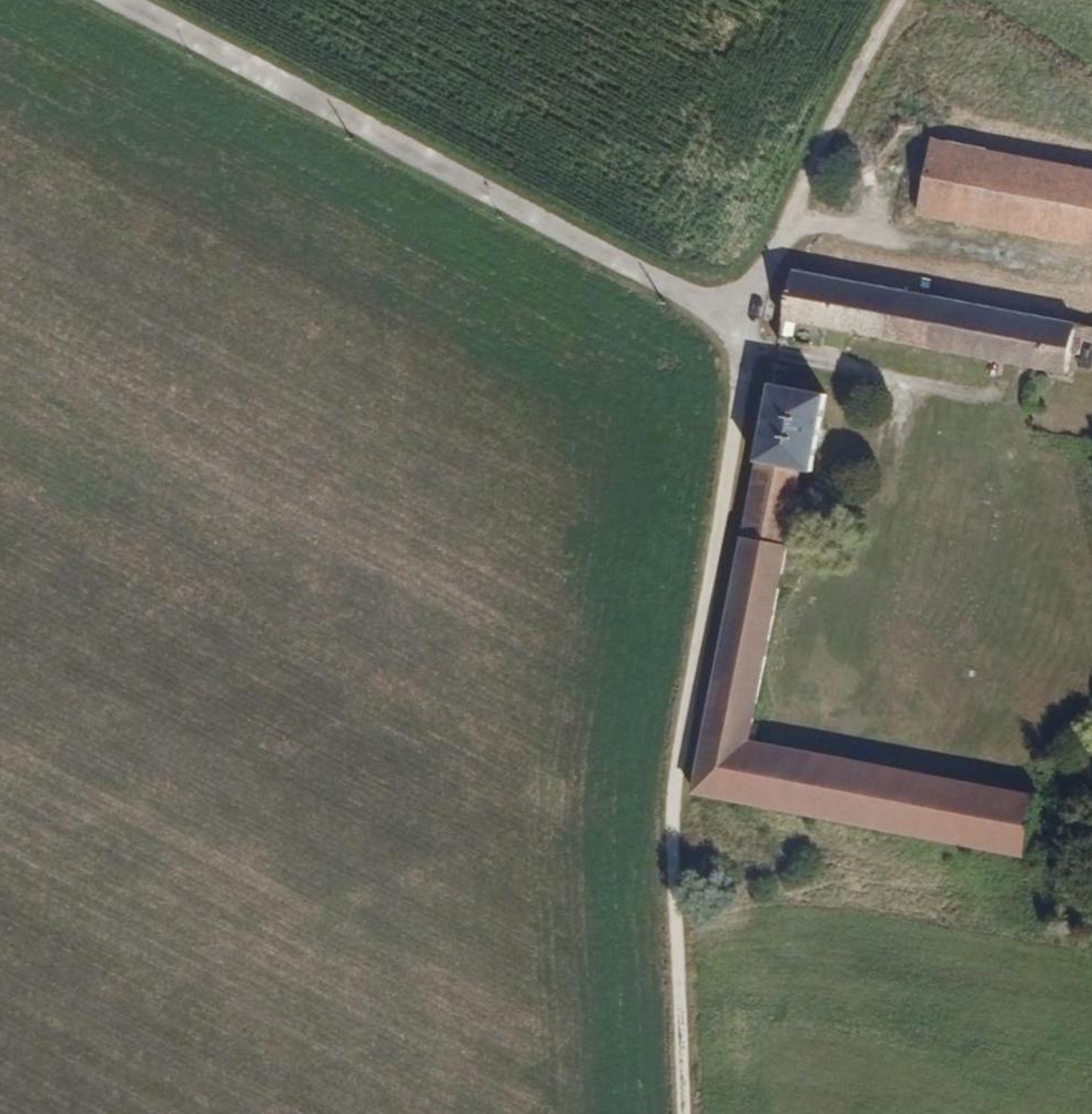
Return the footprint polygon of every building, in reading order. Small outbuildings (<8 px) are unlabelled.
[(942,146),(930,207),(1091,239),(1091,177),(942,146)] [(1077,325),(1001,310),(794,269),(784,320),(958,354),(1067,375),(1074,342),(1077,325)] [(1091,345),(1091,327),(1077,325),(1074,342),(1091,345)] [(771,384),(728,609),(693,795),(1023,857),(1034,800),(962,786),(750,746),(765,666),(802,471),(812,473),(827,394),(771,384)]
